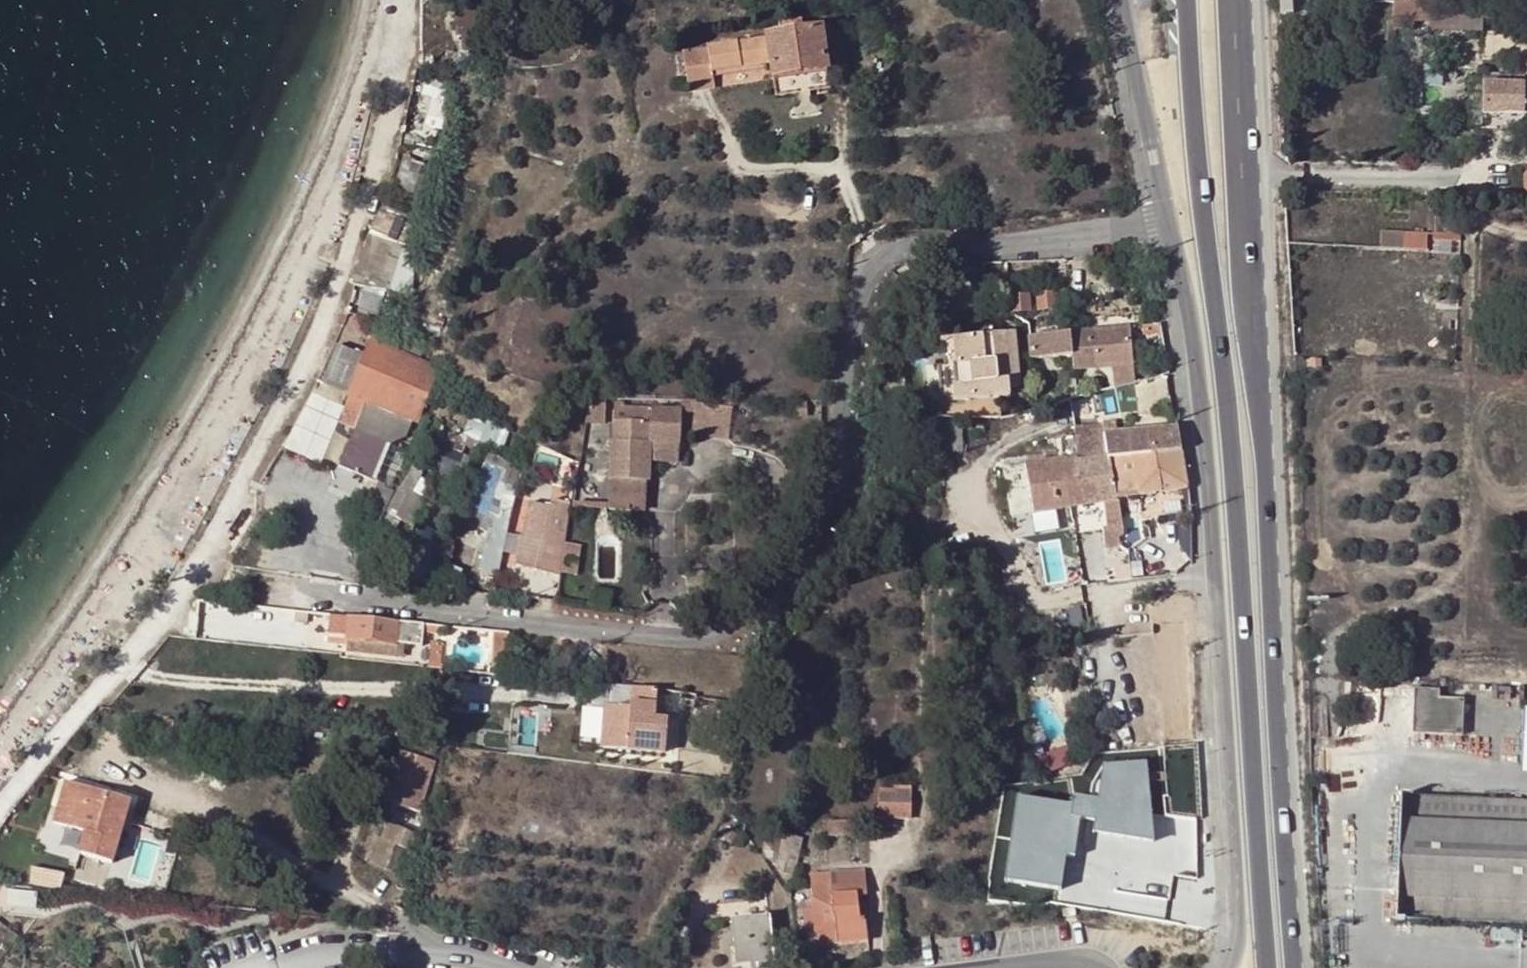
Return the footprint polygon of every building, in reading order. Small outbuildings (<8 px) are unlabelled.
[(1482,17),(1495,17),(1495,3),(1394,2),(1394,17),(1413,17),(1431,17),(1482,17)] [(1413,29),(1413,17),(1394,17),(1393,29),(1413,29)] [(1482,30),(1482,17),(1431,17),(1431,30),(1482,30)] [(802,21),(779,24),(781,34),(803,30),(802,21)] [(767,38),(682,52),(686,77),(711,72),(770,63),(773,76),(828,67),(821,27),(803,30),(781,34),(766,37),(767,38)] [(776,94),(831,85),(828,67),(773,76),(776,94)] [(718,72),(719,83),(770,80),(769,69),(718,72)] [(689,92),(714,88),(711,72),(686,77),(689,92)] [(1494,84),(1494,79),(1481,79),(1480,113),(1526,114),(1526,84),(1494,84)] [(379,205),(358,282),(370,286),(365,303),(387,309),(413,214),(379,205)] [(1428,234),(1380,232),(1380,249),(1403,250),(1427,251),(1428,234)] [(1460,235),(1432,234),(1432,251),(1459,253),(1460,235)] [(1056,309),(1054,293),(1034,295),(1036,311),(1056,309)] [(1030,311),(1028,296),(1009,297),(1011,313),(1030,311)] [(1458,320),(1458,311),(1443,311),(1443,320),(1458,320)] [(1132,366),(1128,327),(1027,338),(1029,358),(1071,353),(1073,373),(1111,369),(1132,366)] [(936,367),(940,403),(1007,395),(1006,388),(1018,387),(1013,334),(950,339),(953,365),(943,366),(936,367)] [(353,538),(371,546),(396,492),(385,488),(386,485),(375,480),(391,445),(405,434),(412,419),(416,421),(433,379),(440,381),(444,370),(437,367),(443,352),(431,347),(424,363),(417,360),(422,348),(390,336),(385,348),(370,342),(364,358),(336,348),(322,384),(349,395),(344,410),(360,417),(338,466),(364,477),(353,501),(366,507),(353,538)] [(943,366),(953,365),(950,339),(939,340),(943,366)] [(1319,370),(1319,360),(1306,360),(1306,370),(1319,370)] [(1114,388),(1134,382),(1132,366),(1111,369),(1114,388)] [(605,424),(606,398),(599,398),(599,400),(589,400),(585,424),(605,424)] [(681,408),(681,412),(694,412),(695,403),(696,403),(697,400),(682,401),(681,408)] [(679,453),(681,412),(681,408),(624,406),(624,402),(614,402),(613,441),(608,440),(607,479),(609,479),(647,480),(650,480),(651,452),(679,453)] [(694,412),(691,436),(729,440),(733,408),(696,403),(695,403),(694,412)] [(806,403),(793,404),(794,418),(807,417),(806,403)] [(477,441),(484,422),(472,417),(463,434),(453,428),(449,438),(438,434),(426,464),(440,469),(438,476),(440,477),(439,483),(443,486),(438,501),(453,506),(471,457),(466,455),(467,451),(466,450),(466,447),(474,449),(477,441)] [(484,422),(477,441),(502,451),(509,433),(484,422)] [(1101,424),(1071,427),(1073,437),(1075,460),(1108,458),(1181,452),(1176,428),(1103,435),(1101,424)] [(1075,460),(1073,437),(1058,439),(1061,460),(1075,460)] [(1187,487),(1181,452),(1108,458),(1115,500),(1187,487)] [(498,575),(523,466),(490,453),(463,521),(488,532),(480,571),(498,575)] [(1105,514),(1117,512),(1115,500),(1108,458),(1075,460),(1061,460),(1069,508),(1102,502),(1105,514)] [(1069,508),(1061,460),(1024,466),(1032,514),(1069,508)] [(396,492),(378,538),(388,542),(400,522),(411,525),(425,500),(414,493),(426,470),(414,463),(400,488),(399,487),(396,492)] [(609,491),(646,492),(647,480),(609,479),(609,486),(609,491)] [(558,577),(569,506),(569,503),(552,500),(551,506),(531,503),(515,565),(558,577)] [(1071,520),(1069,508),(1032,514),(1011,518),(1013,530),(1071,520)] [(1117,512),(1105,514),(1108,528),(1117,526),(1119,526),(1117,512)] [(1117,526),(1108,528),(1102,529),(1106,549),(1120,547),(1117,526)] [(565,573),(581,574),(583,543),(567,542),(565,573)] [(346,619),(329,617),(327,639),(347,641),(405,647),(422,648),(423,635),(438,637),(439,629),(436,628),(346,619)] [(506,635),(490,634),(487,676),(502,678),(506,635)] [(346,653),(404,659),(405,647),(347,641),(346,653)] [(428,667),(441,669),(443,644),(431,642),(428,667)] [(1416,685),(1415,729),(1465,731),(1466,695),(1442,694),(1442,686),(1416,685)] [(667,720),(653,718),(656,692),(656,689),(631,687),(631,692),(629,707),(604,705),(601,747),(664,753),(667,720)] [(617,690),(598,688),(597,698),(616,700),(617,690)] [(1078,716),(1077,704),(1064,705),(1065,717),(1078,716)] [(435,762),(401,751),(386,802),(419,812),(435,762)] [(1092,804),(1021,793),(1008,877),(1070,887),(1080,825),(1147,835),(1158,766),(1099,757),(1092,804)] [(60,783),(49,824),(80,832),(74,854),(109,864),(109,862),(111,862),(129,800),(63,782),(63,784),(60,783)] [(879,816),(903,817),(903,789),(880,788),(879,816)] [(1400,798),(1396,920),(1526,926),(1526,803),(1400,798)] [(903,828),(903,817),(879,816),(879,827),(903,828)] [(854,821),(828,822),(828,829),(853,830),(854,821)] [(801,841),(769,831),(764,853),(783,859),(781,867),(795,871),(801,841)] [(364,861),(386,870),(397,845),(374,836),(364,861)] [(400,842),(399,846),(397,845),(386,870),(398,875),(408,846),(400,842)] [(64,871),(34,864),(30,880),(59,887),(60,886),(61,886),(64,871)] [(834,883),(856,881),(858,896),(868,895),(864,868),(833,871),(834,883)] [(809,874),(812,910),(814,926),(814,937),(835,936),(837,944),(867,941),(865,919),(861,919),(858,896),(856,881),(834,883),(833,871),(822,873),(814,873),(809,874)] [(804,926),(814,926),(812,910),(802,911),(804,926)] [(768,916),(731,919),(736,965),(772,961),(768,916)]
